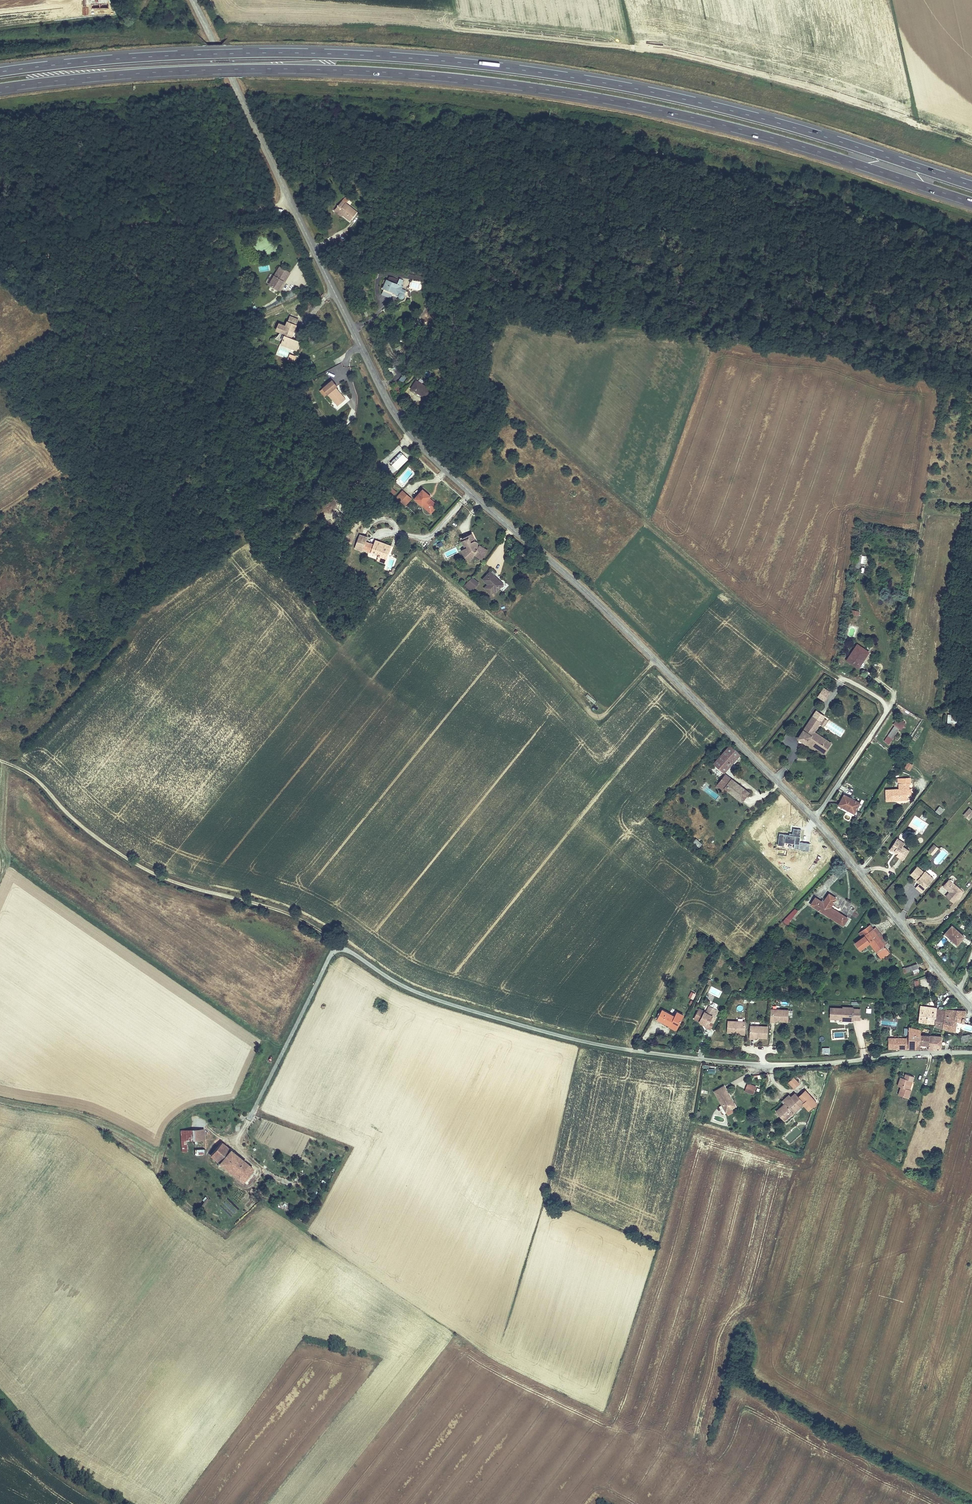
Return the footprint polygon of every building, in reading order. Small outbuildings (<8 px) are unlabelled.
[(349,123),(343,137),(346,139),(353,125),(349,123)] [(336,208),(340,212),(338,215),(349,224),(357,214),(342,201),(336,208)] [(291,273),(279,266),(267,284),(279,291),(291,273)] [(393,279),(391,278),(390,282),(388,281),(385,290),(394,294),(393,295),(399,298),(401,293),(403,289),(404,287),(402,286),(405,281),(401,279),(400,281),(394,278),(393,279)] [(418,292),(420,284),(410,282),(408,290),(418,292)] [(394,294),(385,290),(382,296),(391,300),(393,295),(394,294)] [(255,305),(252,307),(255,314),(260,311),(258,308),(257,308),(255,305)] [(290,316),(288,322),(297,326),(300,320),(290,316)] [(283,341),(298,348),(300,343),(296,341),(300,333),(295,331),(297,326),(288,322),(285,327),(280,324),(277,331),(286,335),(283,341)] [(297,351),(298,348),(283,341),(281,345),(297,351)] [(275,355),(287,359),(289,353),(292,354),(293,350),(279,345),(275,355)] [(403,383),(406,377),(401,374),(398,380),(403,383)] [(332,380),(322,388),(328,395),(339,408),(346,401),(335,388),(337,386),(332,380)] [(430,392),(417,382),(412,389),(425,399),(430,392)] [(328,395),(322,388),(319,390),(325,397),(328,395)] [(402,454),(391,465),(397,470),(408,459),(402,454)] [(393,487),(391,484),(390,487),(389,489),(394,494),(398,491),(393,487)] [(431,497),(423,490),(416,499),(431,513),(438,506),(430,499),(431,497)] [(398,497),(402,501),(407,495),(403,491),(398,497)] [(407,495),(402,501),(406,504),(411,498),(407,495)] [(468,556),(473,559),(474,556),(482,561),(487,552),(480,547),(479,549),(477,547),(477,546),(477,545),(477,544),(475,543),(473,543),(471,545),(467,538),(463,540),(468,549),(465,550),(468,556)] [(391,547),(375,541),(371,552),(377,554),(377,556),(379,557),(378,561),(385,563),(389,553),(386,553),(387,550),(389,551),(391,547)] [(465,550),(462,552),(465,559),(471,562),(473,559),(468,556),(465,550)] [(504,585),(490,571),(489,573),(488,572),(485,574),(487,575),(483,579),(496,592),(504,585)] [(478,585),(472,578),(467,583),(475,589),(478,585)] [(868,652),(858,646),(848,661),(858,668),(868,652)] [(817,697),(824,702),(831,692),(823,687),(817,697)] [(824,717),(816,712),(814,716),(821,721),(823,719),(824,717)] [(947,723),(958,724),(958,715),(947,715),(947,723)] [(814,716),(798,739),(806,745),(807,743),(824,754),(830,746),(824,743),(826,741),(814,733),(819,724),(821,722),(825,724),(827,721),(823,719),(821,721),(814,716)] [(898,718),(894,724),(895,725),(900,728),(901,729),(905,722),(898,718)] [(900,728),(895,725),(885,741),(889,744),(900,728)] [(741,755),(731,745),(725,751),(736,761),(741,755)] [(736,761),(725,751),(712,764),(723,774),(736,761)] [(908,762),(905,769),(910,771),(913,765),(908,762)] [(727,783),(730,779),(725,775),(722,778),(727,783)] [(727,791),(734,782),(730,779),(727,783),(722,778),(718,783),(724,788),(727,791)] [(910,778),(897,778),(898,791),(886,791),(886,801),(908,800),(908,795),(908,790),(909,790),(909,784),(910,784),(910,778)] [(747,794),(734,782),(727,791),(740,802),(747,794)] [(718,783),(715,787),(721,792),(724,788),(718,783)] [(859,804),(844,796),(839,806),(854,814),(859,804)] [(897,838),(891,850),(898,854),(896,857),(903,861),(909,851),(903,847),(905,843),(897,838)] [(699,848),(702,844),(696,839),(692,842),(699,848)] [(934,844),(927,851),(932,855),(938,849),(934,844)] [(902,861),(894,870),(899,875),(907,866),(902,861)] [(924,873),(917,867),(911,875),(916,879),(920,883),(919,884),(916,888),(922,893),(930,883),(928,881),(931,877),(925,872),(924,873)] [(949,880),(943,886),(950,892),(946,896),(953,902),(963,891),(949,880)] [(817,899),(812,906),(844,927),(849,920),(831,908),(837,900),(830,895),(824,903),(817,899)] [(797,913),(784,927),(786,928),(799,915),(797,913)] [(965,938),(952,926),(945,934),(958,945),(965,938)] [(870,927),(859,935),(862,939),(855,944),(860,951),(869,945),(875,953),(880,950),(884,947),(874,932),(870,927)] [(876,930),(874,932),(884,947),(887,945),(876,930)] [(882,951),(877,955),(880,960),(885,957),(883,954),(882,951)] [(905,977),(919,972),(918,968),(904,974),(905,977)] [(384,1012),(387,1007),(378,1003),(375,1009),(384,1012)] [(934,1020),(938,1007),(933,1007),(932,1006),(921,1004),(918,1019),(930,1021),(930,1020),(934,1020)] [(830,1007),(830,1017),(837,1017),(837,1016),(843,1016),(843,1014),(848,1014),(848,1019),(853,1019),(859,1019),(860,1009),(853,1008),(852,1007),(843,1007),(843,1008),(830,1007)] [(946,1008),(938,1007),(934,1020),(934,1022),(937,1022),(936,1024),(943,1026),(946,1008)] [(774,1019),(787,1020),(787,1009),(771,1008),(770,1021),(774,1021),(774,1019)] [(965,1008),(946,1008),(943,1026),(954,1029),(956,1018),(964,1020),(966,1015),(967,1010),(965,1008)] [(713,1016),(700,1009),(695,1019),(702,1022),(708,1025),(707,1027),(711,1029),(714,1023),(710,1021),(713,1016)] [(675,1018),(662,1011),(658,1019),(677,1029),(684,1015),(677,1012),(675,1018)] [(677,1029),(658,1019),(657,1020),(676,1030),(677,1029)] [(740,1033),(744,1033),(744,1021),(728,1021),(727,1031),(740,1032),(740,1033)] [(767,1036),(767,1026),(750,1025),(750,1037),(754,1037),(754,1036),(767,1036)] [(920,1033),(921,1029),(909,1025),(908,1037),(908,1047),(913,1047),(914,1041),(918,1041),(919,1037),(920,1033)] [(929,1034),(920,1033),(919,1037),(922,1037),(921,1041),(925,1042),(928,1042),(929,1034)] [(941,1035),(929,1034),(928,1042),(927,1047),(940,1047),(941,1035)] [(908,1047),(908,1037),(889,1037),(889,1050),(908,1050),(908,1047)] [(899,1095),(909,1098),(912,1090),(910,1089),(914,1075),(906,1073),(904,1080),(901,1079),(898,1087),(902,1087),(899,1095)] [(788,1081),(794,1087),(799,1083),(793,1076),(788,1081)] [(756,1086),(748,1083),(745,1090),(753,1094),(756,1086)] [(723,1114),(736,1106),(725,1086),(714,1092),(721,1104),(719,1105),(723,1114)] [(776,1112),(784,1120),(793,1111),(792,1110),(797,1105),(799,1107),(802,1103),(810,1110),(818,1103),(806,1090),(799,1096),(795,1093),(792,1096),(790,1095),(783,1102),(785,1103),(776,1112)] [(798,1128),(786,1137),(790,1142),(802,1133),(798,1128)] [(202,1135),(192,1136),(193,1146),(203,1146),(202,1135)] [(193,1146),(192,1136),(179,1136),(181,1156),(194,1155),(193,1146)] [(252,1146),(246,1140),(241,1146),(247,1151),(252,1146)] [(193,1146),(194,1155),(203,1155),(204,1155),(203,1146),(193,1146)] [(210,1160),(235,1180),(240,1174),(233,1166),(238,1161),(219,1148),(210,1160)] [(240,1174),(235,1180),(243,1186),(254,1173),(238,1161),(233,1166),(240,1174)] [(273,1167),(271,1172),(283,1178),(285,1173),(273,1167)] [(283,1178),(271,1172),(269,1176),(273,1178),(272,1180),(279,1184),(283,1178)]
